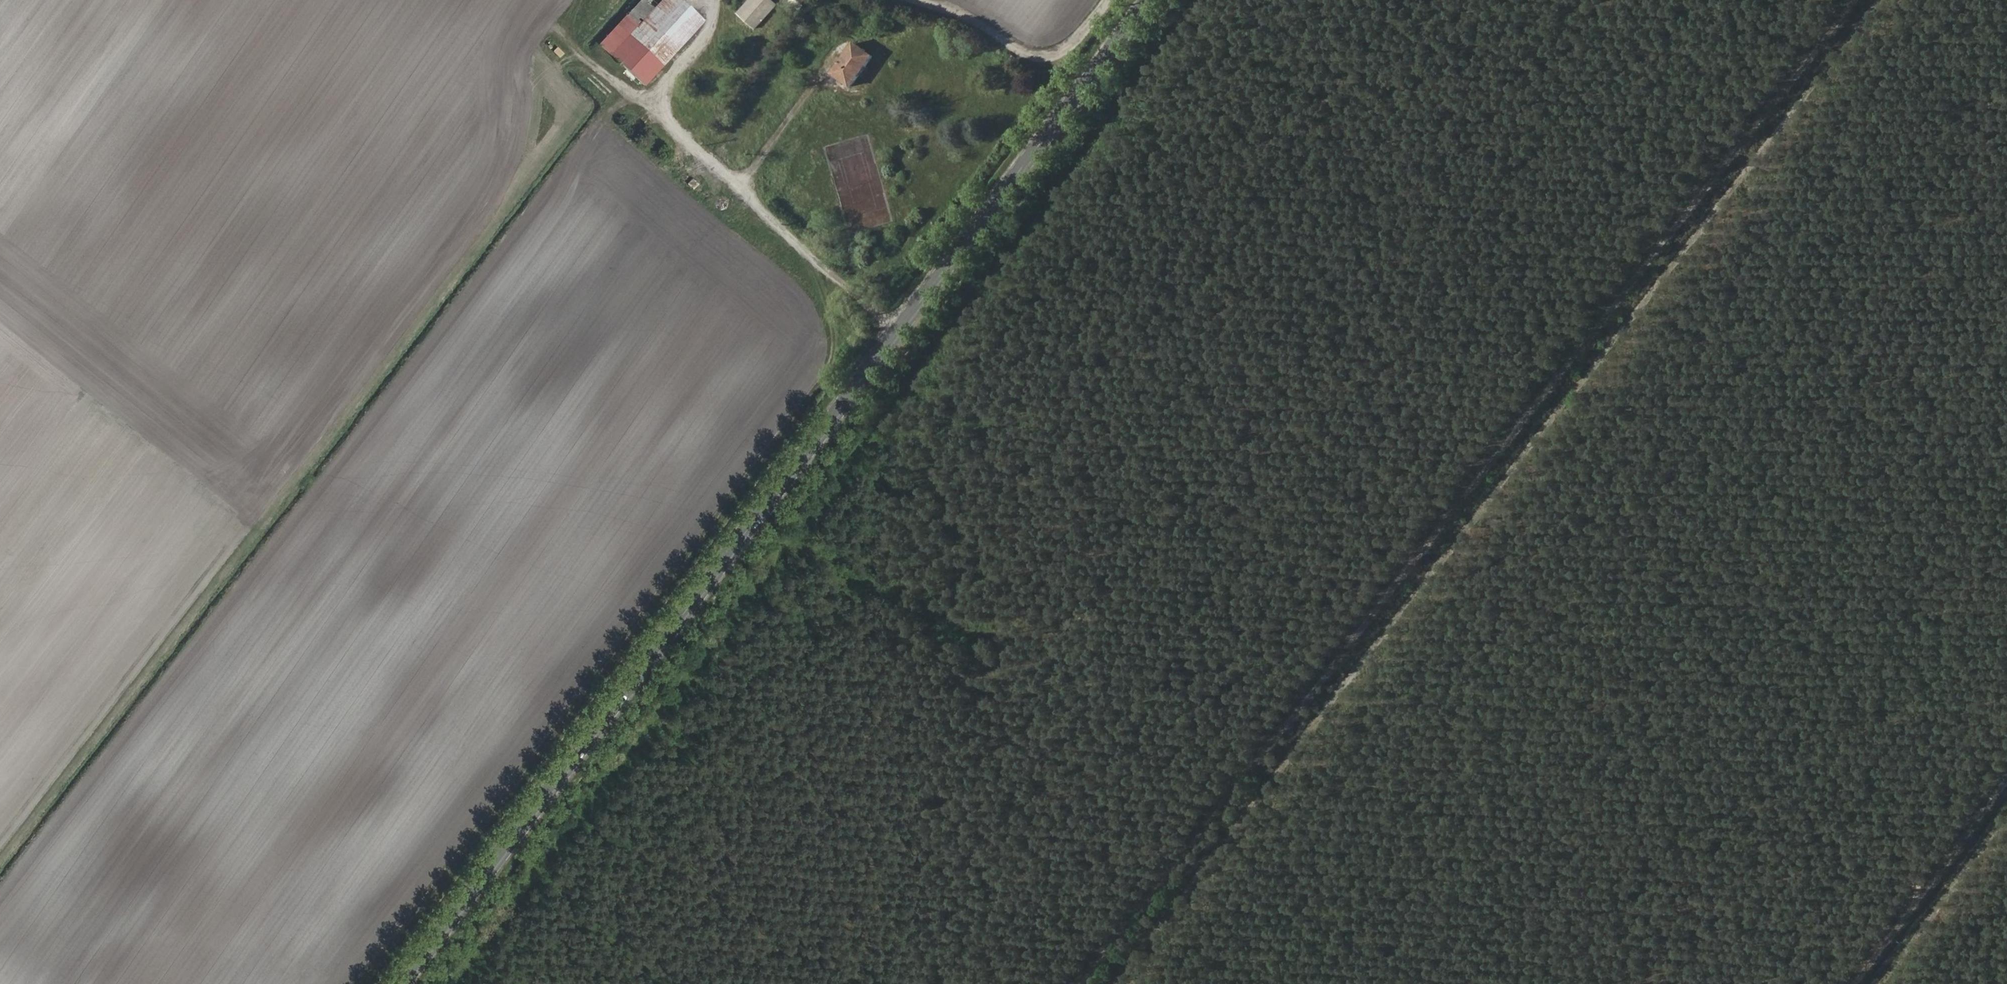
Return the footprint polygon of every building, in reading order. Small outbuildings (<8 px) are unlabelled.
[(679,0),(641,0),(600,45),(644,84),(702,20),(679,0)] [(734,12),(754,31),(778,6),(772,0),(746,0),(734,12)] [(873,58),(855,45),(833,73),(851,87),(873,58)]
